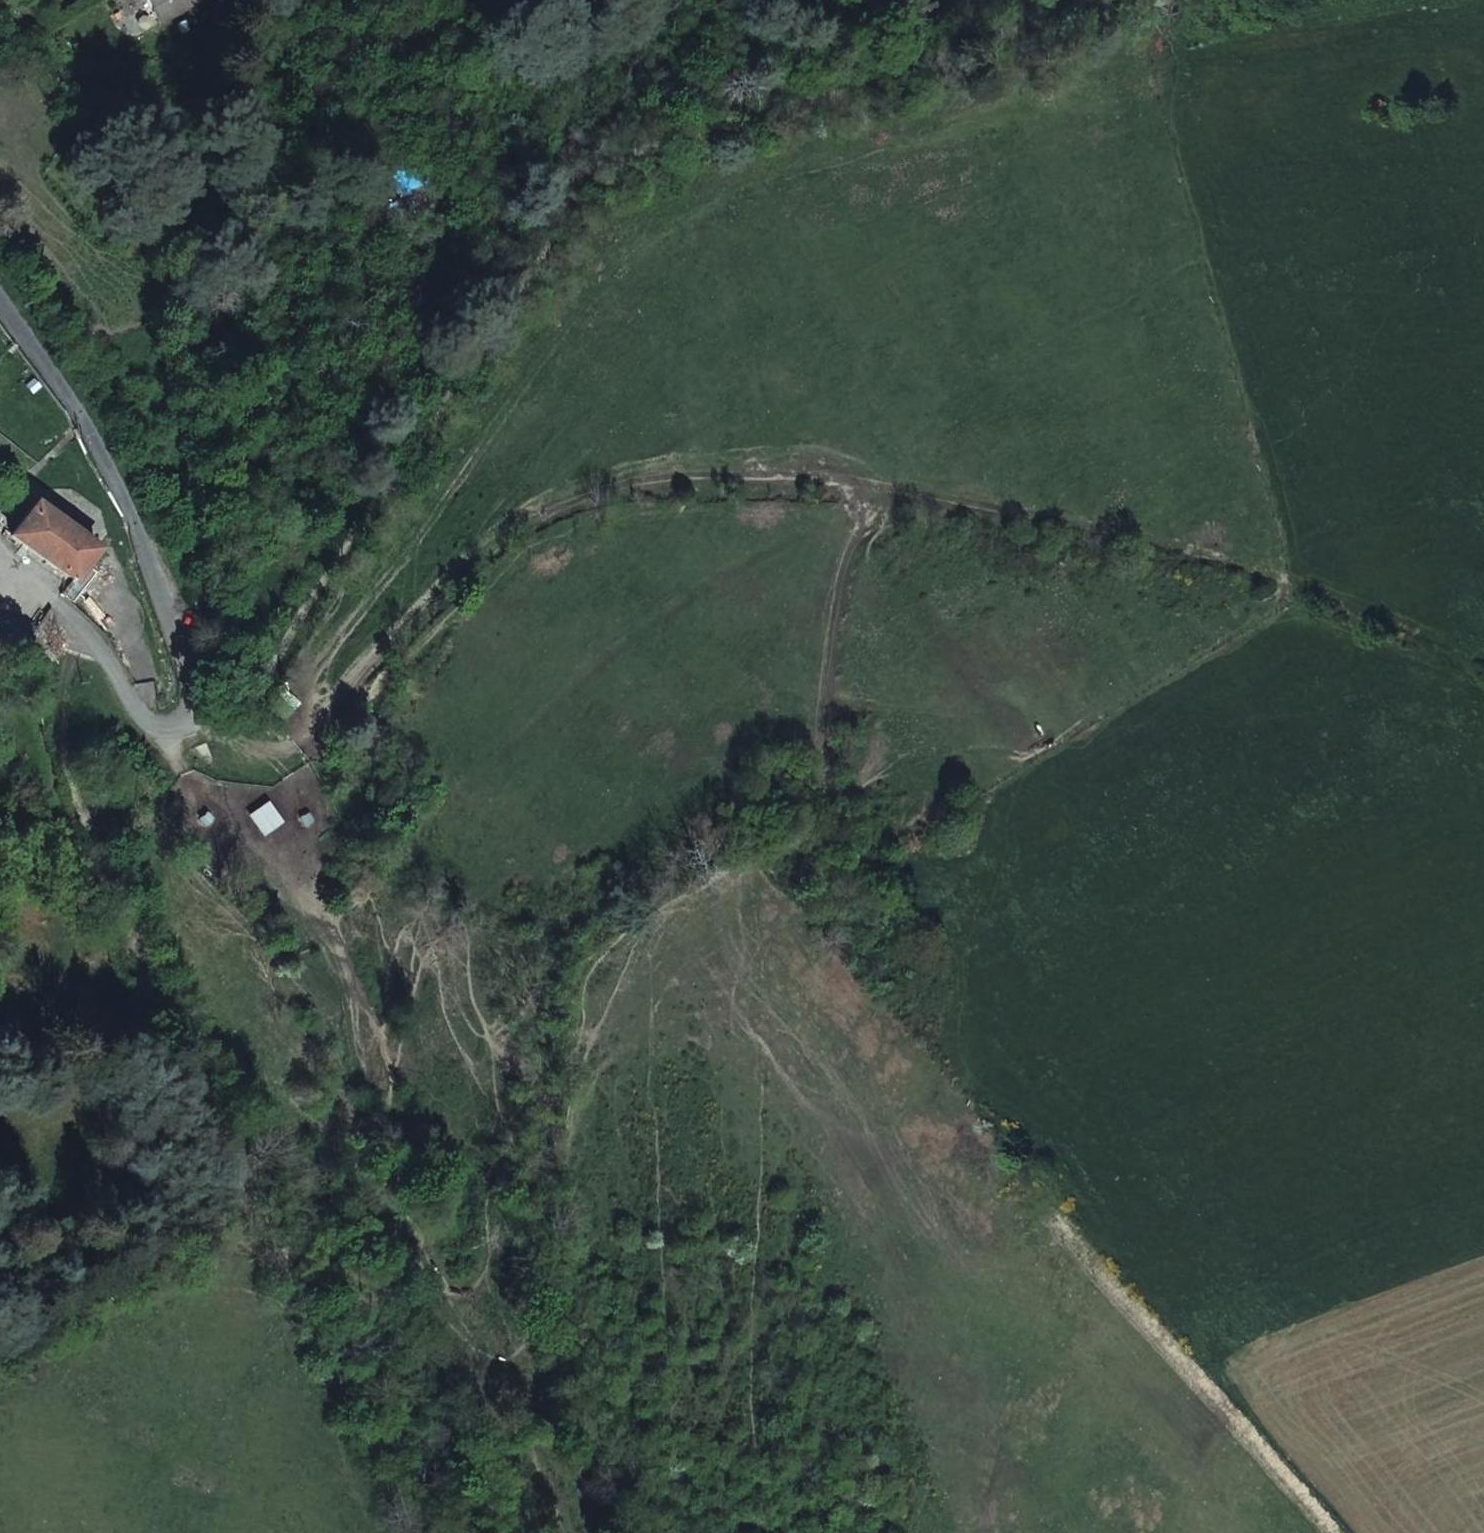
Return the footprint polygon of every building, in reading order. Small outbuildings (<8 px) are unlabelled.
[(158,25),(202,0),(143,0),(158,25)] [(95,550),(33,504),(9,538),(72,583),(95,550)] [(270,801),(250,815),(265,836),(285,822),(270,801)]
